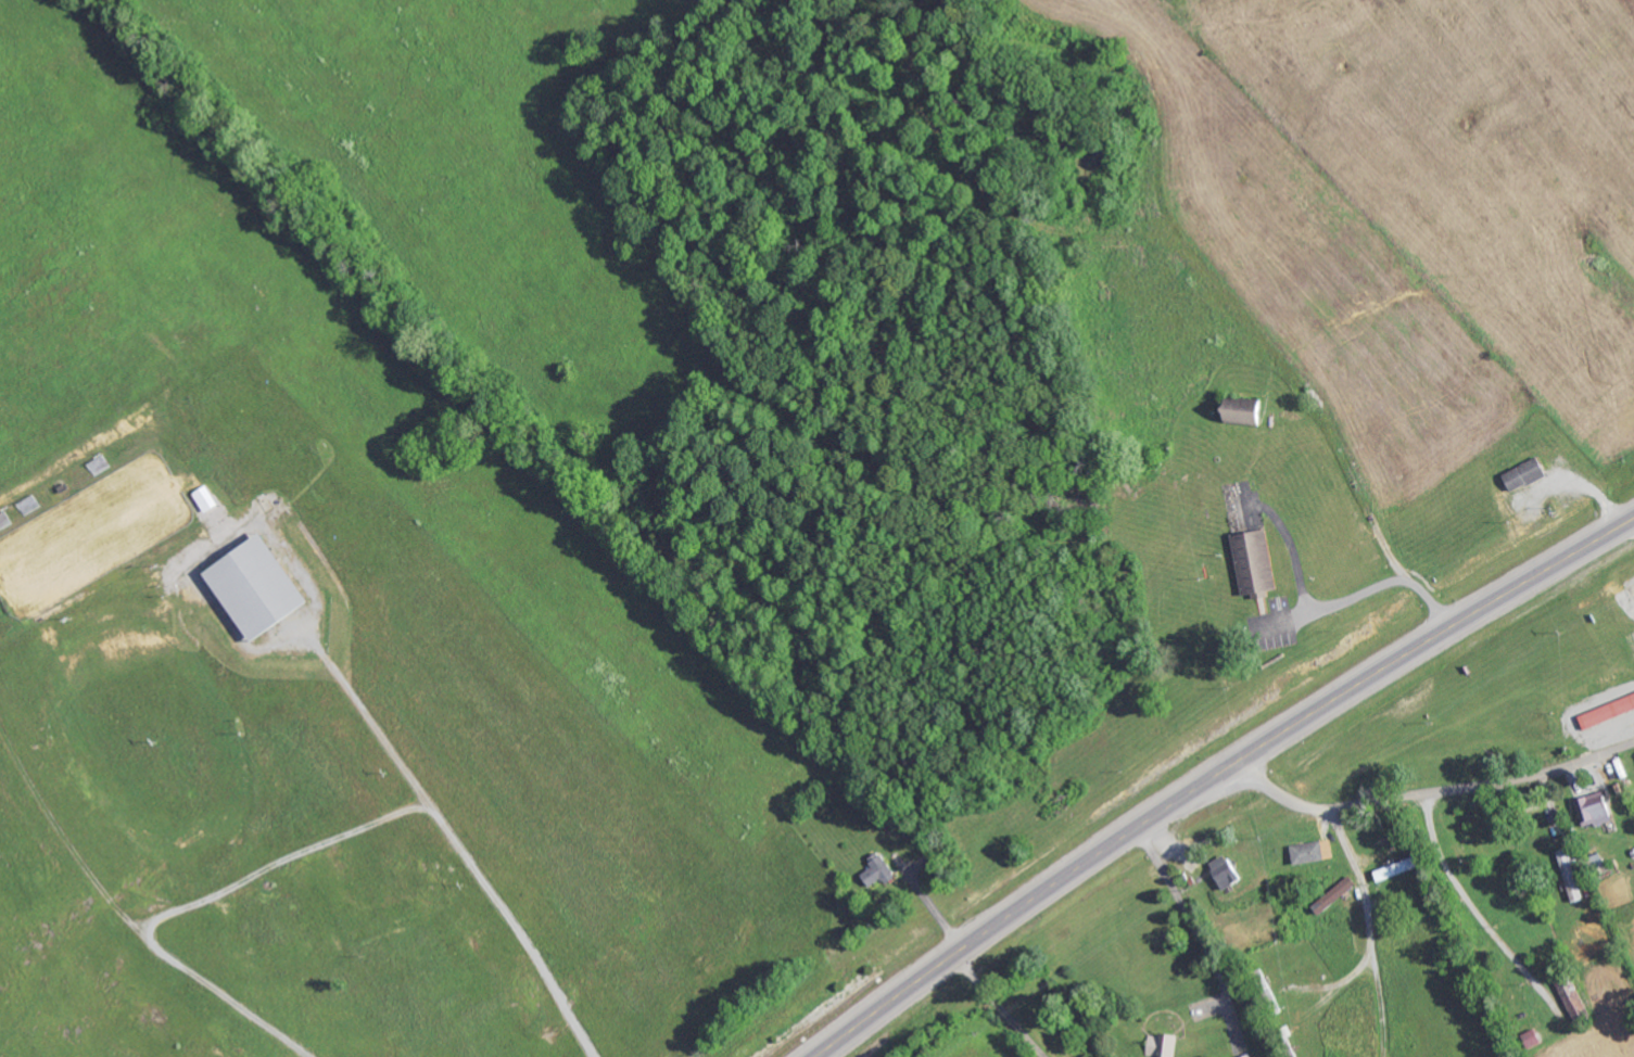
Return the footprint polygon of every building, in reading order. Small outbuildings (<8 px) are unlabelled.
[(1551,472),(1541,455),(1508,474),(1518,492),(1551,472)] [(1236,535),(1245,597),(1282,591),(1272,529),(1236,535)] [(317,603),(270,531),(211,571),(258,642),(317,603)] [(1633,710),(1633,694),(1582,716),(1588,730),(1633,710)] [(1588,828),(1616,818),(1606,790),(1578,799),(1588,828)] [(1338,857),(1334,838),(1294,846),(1298,865),(1338,857)] [(1558,851),(1571,902),(1586,899),(1576,859),(1573,859),(1570,848),(1558,851)] [(874,861),(877,866),(865,874),(873,888),(899,872),(887,854),(874,861)] [(1247,875),(1225,854),(1213,868),(1235,888),(1247,875)] [(1378,869),(1381,881),(1423,868),(1420,856),(1378,869)] [(1361,885),(1352,874),(1314,903),(1323,914),(1361,885)] [(1147,1054),(1168,1056),(1172,1056),(1175,1035),(1150,1032),(1147,1054)]
